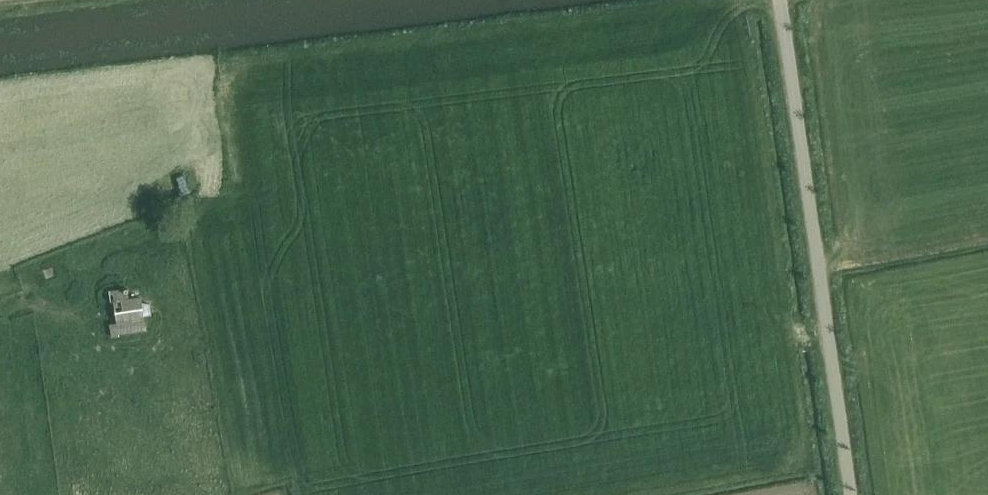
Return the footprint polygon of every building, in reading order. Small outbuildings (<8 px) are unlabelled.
[(123,287),(109,289),(111,300),(114,300),(117,322),(110,323),(112,336),(119,335),(119,333),(146,329),(144,318),(141,296),(141,295),(128,297),(124,298),(123,287)]
